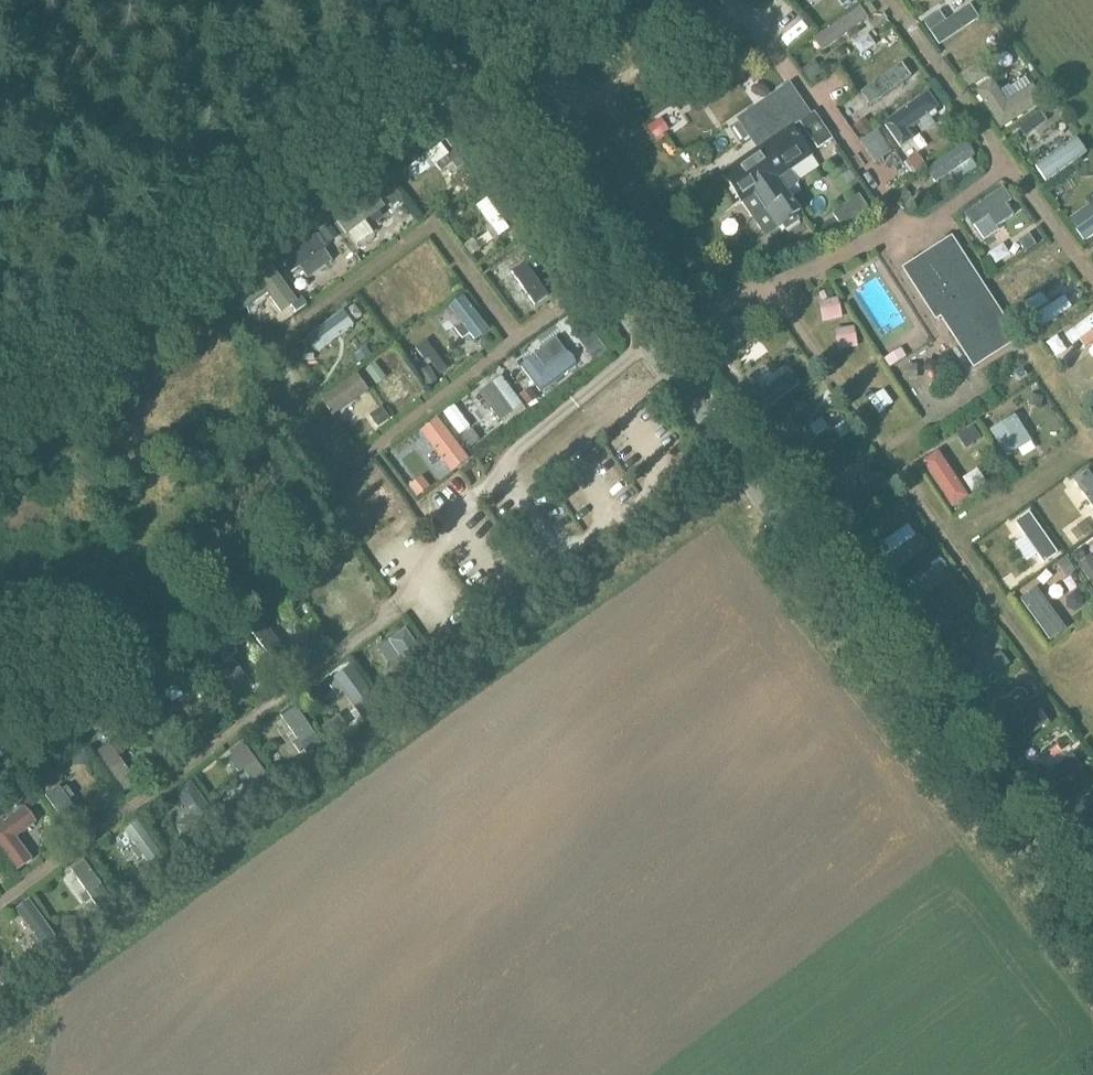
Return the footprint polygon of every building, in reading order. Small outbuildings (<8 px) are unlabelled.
[(939,46),(978,19),(969,7),(946,23),(939,14),(924,24),(939,46)] [(858,8),(813,40),(822,52),(867,20),(858,8)] [(984,59),(952,78),(959,90),(991,71),(984,59)] [(901,65),(861,93),(870,106),(910,77),(901,65)] [(990,114),(1001,131),(1043,102),(1032,85),(1008,102),(994,81),(975,93),(990,114)] [(815,112),(806,118),(787,88),(727,128),(732,136),(740,130),(756,152),(721,177),(751,220),(763,212),(776,230),(798,215),(774,181),(809,156),(790,130),(800,122),(819,150),(834,141),(815,112)] [(906,131),(938,108),(927,93),(884,123),(902,148),(913,141),(906,131)] [(660,119),(647,128),(655,140),(668,130),(660,119)] [(1005,135),(1017,156),(1044,141),(1032,120),(1005,135)] [(1075,139),(1035,168),(1045,183),(1086,155),(1075,139)] [(965,143),(926,171),(935,184),(975,157),(965,143)] [(440,146),(407,170),(415,181),(436,166),(441,172),(453,163),(440,146)] [(879,148),(862,159),(875,179),(892,168),(879,148)] [(1005,204),(1010,201),(1002,189),(963,216),(971,228),(988,217),(995,228),(1013,215),(1005,204)] [(376,195),(335,224),(345,236),(385,208),(377,196),(376,195)] [(487,201),(477,208),(499,238),(509,230),(487,201)] [(1076,230),(1083,241),(1092,235),(1092,218),(1076,230)] [(288,257),(286,259),(294,269),(325,246),(318,236),(288,257)] [(1092,254),(1092,236),(1077,248),(1086,260),(1092,254)] [(367,238),(347,251),(355,263),(374,250),(367,238)] [(974,370),(1016,342),(950,241),(903,271),(935,321),(940,318),(974,370)] [(533,255),(500,279),(507,289),(510,294),(543,270),(533,255)] [(250,309),(267,298),(257,284),(227,305),(249,339),(264,329),(250,309)] [(1063,297),(1031,318),(1039,329),(1071,308),(1063,297)] [(464,299),(451,309),(461,322),(454,327),(464,339),(471,334),(476,341),(489,331),(464,299)] [(822,325),(843,320),(837,300),(817,305),(822,325)] [(286,318),(293,330),(306,322),(298,310),(286,318)] [(343,310),(307,338),(317,353),(354,325),(343,310)] [(1066,335),(1073,345),(1092,330),(1092,315),(1066,335)] [(837,353),(857,350),(853,330),(833,334),(837,353)] [(1065,350),(1072,362),(1092,349),(1092,333),(1065,350)] [(598,338),(584,348),(593,360),(606,350),(598,338)] [(426,340),(419,346),(440,374),(447,368),(426,340)] [(540,393),(576,366),(566,353),(543,370),(534,357),(520,367),(540,393)] [(939,361),(954,394),(973,386),(957,353),(939,361)] [(755,355),(736,368),(744,380),(763,367),(755,355)] [(892,385),(907,374),(901,366),(885,377),(892,385)] [(1077,382),(1085,394),(1092,389),(1092,372),(1077,382)] [(357,373),(321,399),(333,416),(369,390),(357,373)] [(749,378),(736,389),(758,417),(799,385),(790,373),(761,395),(749,378)] [(500,376),(478,393),(504,426),(526,410),(500,376)] [(473,443),(491,430),(470,403),(453,416),(473,443)] [(376,439),(387,430),(368,405),(357,414),(376,439)] [(1014,415),(989,431),(1007,458),(1031,442),(1014,415)] [(437,418),(419,431),(450,472),(468,459),(437,418)] [(833,431),(792,458),(802,475),(843,447),(833,431)] [(957,451),(962,463),(980,455),(974,443),(957,451)] [(938,452),(921,462),(952,509),(968,498),(938,452)] [(1073,481),(1092,510),(1092,479),(1087,471),(1073,481)] [(844,528),(886,496),(874,481),(849,500),(835,482),(819,494),(844,528)] [(1028,516),(1016,524),(1044,563),(1055,555),(1028,516)] [(918,534),(882,560),(892,573),(928,547),(918,534)] [(1031,580),(1044,571),(1022,542),(1010,550),(1031,580)] [(1078,566),(1092,588),(1092,561),(1090,558),(1078,566)] [(949,580),(907,609),(928,638),(969,609),(949,580)] [(1050,642),(1066,631),(1036,590),(1020,600),(1050,642)] [(342,622),(355,613),(346,601),(334,610),(342,622)] [(264,620),(250,629),(283,674),(296,665),(264,620)] [(405,631),(389,641),(404,664),(390,674),(401,690),(431,669),(405,631)] [(217,664),(203,674),(232,712),(245,702),(217,664)] [(350,667),(333,680),(367,723),(384,710),(350,667)] [(1031,699),(1014,711),(1004,698),(977,719),(987,733),(995,727),(1011,750),(1048,723),(1031,699)] [(162,703),(150,712),(179,751),(191,742),(162,703)] [(281,715),(280,715),(307,755),(320,745),(294,706),(281,715)] [(110,744),(97,753),(100,757),(124,792),(124,793),(137,784),(137,783),(113,748),(110,744)] [(243,744),(230,753),(233,756),(257,791),(258,792),(271,783),(243,744)] [(1042,797),(1081,769),(1072,756),(1048,774),(1037,759),(1022,769),(1042,797)] [(187,843),(218,821),(191,784),(175,795),(190,816),(175,826),(187,843)] [(59,788),(45,797),(70,832),(83,823),(59,788)] [(1060,817),(1083,848),(1092,841),(1092,801),(1089,795),(1060,817)] [(36,824),(25,809),(0,827),(0,850),(16,873),(33,861),(16,838),(36,824)] [(138,823),(125,833),(150,866),(163,856),(138,823)] [(84,861),(70,870),(98,909),(111,899),(84,861)] [(29,901),(16,911),(43,947),(56,938),(29,901)] [(10,983),(0,970),(0,990),(10,983)]
